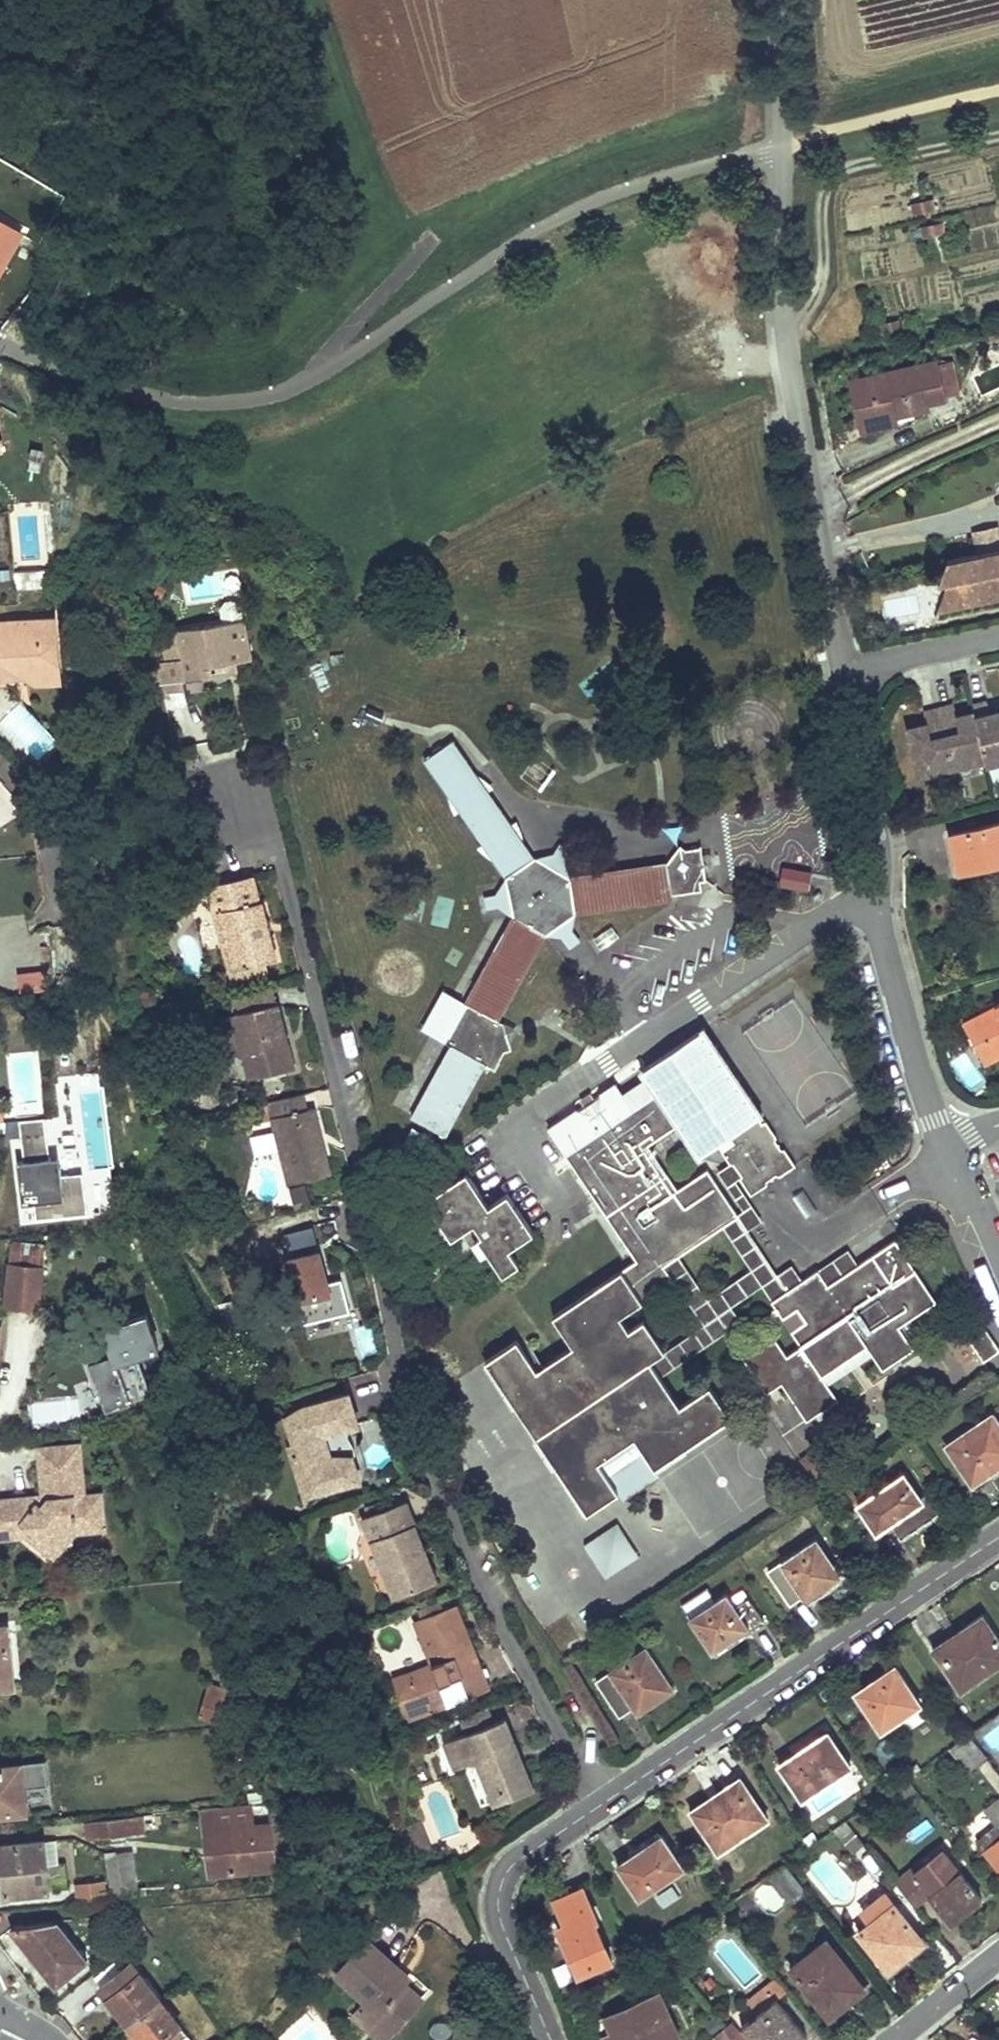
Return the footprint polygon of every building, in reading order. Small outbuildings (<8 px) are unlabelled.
[(0,21),(11,0),(0,0),(0,21)] [(18,232),(0,222),(0,264),(18,232)] [(74,246),(67,241),(61,250),(68,254),(74,246)] [(961,394),(953,357),(937,361),(944,398),(961,394)] [(937,361),(853,379),(862,428),(897,420),(896,415),(929,408),(928,401),(944,398),(937,361)] [(997,525),(974,530),(979,553),(998,549),(998,535),(997,525)] [(947,560),(938,585),(947,581),(953,606),(998,596),(998,549),(979,553),(947,560)] [(54,567),(24,569),(26,587),(56,584),(54,567)] [(947,581),(937,610),(953,606),(947,581)] [(215,609),(217,623),(242,618),(240,604),(233,599),(219,602),(215,609)] [(10,670),(20,675),(26,675),(25,668),(38,666),(45,660),(60,659),(56,614),(11,619),(12,627),(4,631),(0,632),(0,671),(10,670)] [(181,659),(166,662),(155,664),(161,695),(183,691),(181,681),(204,677),(202,667),(233,661),(250,658),(242,618),(217,623),(176,631),(181,659)] [(2,620),(0,621),(0,632),(4,631),(12,627),(11,619),(2,620)] [(181,659),(176,631),(160,634),(166,662),(181,659)] [(26,675),(62,671),(60,659),(45,660),(38,666),(25,668),(26,675)] [(202,667),(204,677),(235,671),(233,661),(202,667)] [(906,728),(917,771),(936,766),(937,771),(985,759),(986,765),(998,762),(998,708),(997,709),(998,716),(992,718),(990,710),(987,700),(971,704),(973,711),(962,714),(963,718),(956,720),(955,715),(953,705),(926,712),(928,722),(929,726),(924,728),(923,724),(906,728)] [(998,716),(997,709),(990,710),(992,718),(998,716)] [(450,1045),(412,1116),(446,1135),(486,1064),(495,1069),(510,1043),(502,1015),(550,937),(576,913),(672,899),(671,895),(702,890),(700,881),(706,880),(705,872),(703,855),(701,847),(686,849),(681,847),(666,866),(570,878),(535,857),(455,740),(423,760),(506,877),(514,918),(467,1003),(457,1022),(461,1025),(450,1045)] [(936,766),(917,771),(918,775),(937,771),(936,766)] [(950,835),(957,864),(988,858),(990,866),(998,863),(998,823),(950,835)] [(555,854),(535,857),(570,878),(565,861),(571,849),(560,844),(555,854)] [(711,854),(703,855),(705,872),(713,871),(711,854)] [(988,858),(957,864),(959,873),(990,866),(988,858)] [(796,871),(780,868),(778,883),(793,886),(808,890),(811,874),(796,871)] [(255,900),(249,875),(204,887),(219,946),(225,945),(231,969),(262,962),(273,959),(267,934),(262,935),(259,924),(264,923),(258,900),(255,900)] [(483,897),(486,909),(499,907),(514,918),(506,877),(497,895),(483,897)] [(576,913),(550,937),(564,937),(572,950),(582,943),(572,930),(576,913)] [(225,945),(219,946),(225,971),(231,969),(225,945)] [(264,971),(262,962),(231,969),(225,971),(228,981),(264,971)] [(45,972),(18,975),(20,995),(47,992),(45,972)] [(293,1067),(273,984),(229,995),(233,1012),(243,1052),(250,1077),(293,1067)] [(445,991),(424,1030),(450,1045),(461,1025),(457,1022),(467,1003),(445,991)] [(964,1021),(975,1043),(985,1038),(986,1034),(981,1024),(998,1015),(998,1012),(996,1005),(964,1021)] [(219,1016),(229,1055),(243,1052),(233,1012),(219,1016)] [(981,1024),(986,1034),(985,1038),(975,1043),(985,1064),(998,1057),(998,1015),(981,1024)] [(537,1369),(517,1339),(485,1361),(587,1512),(618,1491),(598,1461),(637,1435),(658,1465),(730,1416),(710,1385),(680,1405),(660,1376),(650,1360),(665,1351),(644,1319),(629,1329),(620,1315),(673,1280),(664,1265),(676,1257),(722,1226),(738,1215),(707,1169),(678,1189),(648,1144),(677,1124),(699,1156),(729,1136),(733,1142),(721,1150),(730,1163),(734,1163),(742,1174),(740,1178),(751,1194),(767,1183),(767,1180),(776,1174),(779,1175),(795,1165),(784,1148),(780,1148),(775,1140),(776,1136),(765,1120),(762,1122),(758,1116),(761,1114),(703,1028),(641,1071),(646,1078),(657,1093),(635,1108),(624,1093),(618,1084),(555,1124),(553,1133),(637,1260),(553,1316),(572,1345),(537,1369)] [(646,1078),(624,1093),(635,1108),(657,1093),(646,1078)] [(307,1110),(302,1091),(268,1099),(289,1183),(330,1173),(314,1108),(307,1110)] [(34,1203),(36,1219),(88,1213),(83,1172),(61,1175),(59,1158),(48,1159),(43,1118),(9,1122),(11,1136),(22,1135),(25,1161),(18,1161),(24,1204),(34,1203)] [(730,1163),(717,1173),(743,1212),(738,1215),(747,1231),(762,1220),(736,1182),(740,1178),(742,1174),(734,1163),(730,1163)] [(510,1248),(534,1232),(508,1193),(489,1206),(466,1171),(426,1199),(452,1237),(474,1222),(482,1234),(478,1236),(503,1274),(519,1263),(510,1248)] [(294,1212),(312,1206),(304,1184),(287,1189),(294,1212)] [(676,1257),(664,1265),(673,1280),(702,1326),(665,1351),(650,1360),(660,1376),(740,1322),(731,1306),(763,1285),(772,1300),(802,1280),(792,1265),(777,1275),(747,1231),(738,1215),(722,1226),(750,1270),(705,1301),(676,1257)] [(314,1229),(284,1238),(308,1327),(351,1316),(341,1280),(329,1283),(314,1229)] [(879,1230),(818,1270),(828,1284),(888,1244),(879,1230)] [(802,1280),(772,1300),(802,1345),(787,1355),(772,1333),(741,1353),(766,1391),(781,1381),(806,1418),(837,1398),(827,1382),(823,1375),(868,1346),(872,1353),(882,1368),(914,1348),(899,1325),(936,1300),(895,1240),(888,1244),(828,1284),(818,1270),(802,1280)] [(45,1245),(11,1241),(8,1263),(43,1267),(45,1245)] [(134,1257),(139,1256),(135,1243),(119,1248),(123,1260),(134,1257)] [(4,1304),(39,1308),(43,1267),(8,1263),(4,1304)] [(121,1375),(107,1379),(116,1403),(149,1392),(136,1353),(157,1346),(146,1314),(104,1329),(121,1375)] [(983,1361),(998,1350),(998,1348),(983,1323),(966,1335),(983,1361)] [(375,1326),(352,1327),(354,1358),(377,1358),(375,1326)] [(868,1346),(823,1375),(827,1382),(872,1353),(868,1346)] [(302,1405),(285,1416),(293,1440),(288,1442),(295,1465),(309,1472),(321,1468),(327,1486),(358,1476),(346,1435),(340,1437),(337,1427),(343,1425),(357,1421),(348,1391),(302,1405)] [(998,1431),(998,1423),(992,1413),(945,1445),(972,1485),(998,1467),(998,1432),(998,1431)] [(343,1425),(337,1427),(340,1437),(346,1435),(343,1425)] [(78,1460),(76,1446),(37,1450),(38,1464),(73,1460),(75,1480),(80,1479),(78,1460)] [(803,1460),(813,1474),(826,1464),(817,1450),(803,1460)] [(98,1496),(81,1497),(80,1479),(75,1480),(73,1460),(38,1464),(41,1497),(0,1501),(0,1538),(11,1536),(17,1529),(44,1551),(60,1533),(72,1532),(101,1529),(98,1496)] [(309,1472),(295,1465),(304,1493),(327,1486),(321,1468),(309,1472)] [(904,1473),(858,1504),(876,1532),(898,1517),(908,1533),(938,1513),(926,1496),(922,1499),(904,1473)] [(406,1500),(364,1517),(395,1596),(437,1579),(428,1556),(421,1559),(418,1552),(425,1549),(406,1500)] [(615,1523),(583,1547),(607,1579),(639,1554),(615,1523)] [(51,1557),(72,1532),(60,1533),(44,1551),(51,1557)] [(816,1538),(768,1571),(790,1604),(803,1595),(806,1598),(821,1588),(816,1581),(836,1568),(816,1538)] [(425,1549),(418,1552),(421,1559),(428,1556),(425,1549)] [(836,1568),(816,1581),(821,1588),(841,1575),(836,1568)] [(747,1627),(749,1631),(764,1621),(748,1598),(734,1607),(726,1594),(690,1618),(712,1650),(747,1627)] [(415,1691),(402,1696),(410,1717),(470,1694),(454,1653),(473,1646),(456,1604),(415,1620),(431,1663),(408,1673),(415,1691)] [(982,1615),(932,1648),(960,1690),(998,1664),(998,1640),(982,1615)] [(11,1685),(5,1627),(0,1627),(0,1686),(11,1685)] [(454,1653),(470,1694),(489,1687),(473,1646),(454,1653)] [(646,1648),(596,1681),(620,1716),(633,1706),(654,1693),(658,1700),(673,1689),(646,1648)] [(859,1698),(880,1731),(921,1703),(895,1665),(878,1676),(882,1683),(859,1698)] [(415,1691),(408,1673),(395,1678),(402,1696),(415,1691)] [(878,1676),(855,1692),(859,1698),(882,1683),(878,1676)] [(227,1689),(207,1683),(204,1691),(225,1697),(227,1689)] [(204,1691),(199,1713),(218,1719),(225,1697),(204,1691)] [(654,1693),(633,1706),(638,1714),(658,1700),(654,1693)] [(487,1702),(457,1715),(464,1732),(495,1720),(487,1702)] [(464,1732),(455,1736),(466,1764),(477,1760),(495,1802),(531,1787),(521,1762),(516,1764),(512,1754),(517,1752),(503,1717),(495,1720),(464,1732)] [(998,1747),(998,1727),(984,1736),(993,1750),(998,1747)] [(827,1731),(804,1747),(807,1752),(831,1736),(827,1731)] [(949,1746),(969,1771),(986,1756),(967,1733),(949,1746)] [(445,1740),(456,1768),(466,1764),(455,1736),(445,1740)] [(807,1752),(804,1747),(779,1763),(801,1797),(850,1764),(831,1736),(807,1752)] [(516,1764),(521,1762),(517,1752),(512,1754),(516,1764)] [(25,1810),(20,1763),(0,1765),(0,1813),(25,1810)] [(767,1817),(740,1776),(690,1810),(718,1851),(767,1817)] [(985,1810),(996,1825),(998,1823),(998,1798),(985,1810)] [(219,1828),(224,1872),(278,1866),(270,1801),(218,1807),(218,1806),(201,1808),(204,1830),(219,1828)] [(153,1822),(152,1813),(86,1821),(88,1838),(143,1831),(142,1824),(153,1822)] [(408,1823),(415,1842),(426,1837),(419,1819),(408,1823)] [(833,1828),(851,1853),(864,1844),(845,1820),(833,1828)] [(977,1840),(985,1851),(998,1840),(998,1828),(996,1825),(977,1840)] [(219,1828),(204,1830),(209,1874),(224,1872),(219,1828)] [(469,1844),(464,1833),(442,1842),(447,1854),(469,1844)] [(683,1867),(661,1834),(617,1864),(639,1897),(683,1867)] [(431,1849),(426,1837),(415,1842),(420,1853),(431,1849)] [(998,1866),(998,1867),(998,1840),(985,1851),(997,1867),(998,1866)] [(43,1841),(0,1845),(0,1850),(5,1894),(49,1890),(49,1889),(67,1887),(64,1862),(46,1864),(43,1841)] [(132,1853),(117,1855),(116,1851),(104,1852),(109,1883),(135,1879),(132,1853)] [(909,1872),(896,1882),(916,1908),(929,1898),(951,1924),(981,1900),(944,1854),(914,1879),(909,1872)] [(135,1879),(109,1883),(111,1898),(137,1895),(135,1879)] [(105,1896),(104,1880),(76,1883),(77,1899),(105,1896)] [(566,1939),(563,1940),(579,1976),(612,1962),(593,1920),(596,1918),(583,1889),(555,1902),(565,1923),(560,1925),(566,1939)] [(885,1892),(862,1910),(871,1921),(858,1931),(888,1968),(906,1954),(901,1948),(919,1934),(885,1892)] [(730,1915),(723,1906),(713,1913),(720,1923),(730,1915)] [(59,1981),(87,1959),(55,1919),(14,1925),(11,1928),(47,1973),(50,1970),(59,1981)] [(923,1940),(919,1934),(901,1948),(906,1954),(923,1940)] [(369,1938),(335,1973),(365,2002),(362,2006),(388,2031),(421,1996),(405,1980),(394,1970),(398,1965),(369,1938)] [(846,1996),(849,2000),(864,1987),(826,1939),(791,1967),(825,2011),(846,1996)] [(130,1962),(99,1987),(108,1997),(113,1994),(122,2006),(117,2010),(128,2023),(159,1998),(130,1962)] [(398,1965),(394,1970),(405,1980),(409,1976),(398,1965)] [(50,1970),(47,1973),(56,1984),(59,1981),(50,1970)] [(772,1980),(746,1998),(756,2011),(781,1994),(772,1980)] [(605,2014),(615,2038),(611,2039),(675,2039),(679,2038),(658,1990),(605,2014)] [(113,1994),(108,1997),(117,2010),(122,2006),(113,1994)] [(846,1996),(825,2011),(830,2016),(849,2000),(846,1996)] [(806,2035),(776,1997),(741,2026),(752,2039),(800,2039),(806,2035)] [(159,1998),(128,2023),(139,2036),(143,2033),(149,2039),(191,2039),(159,1998)] [(362,2006),(353,2014),(380,2039),(388,2031),(362,2006)] [(220,2039),(251,2039),(242,2026),(220,2039)] [(714,2034),(719,2039),(730,2039),(732,2038),(722,2027),(714,2034)]
